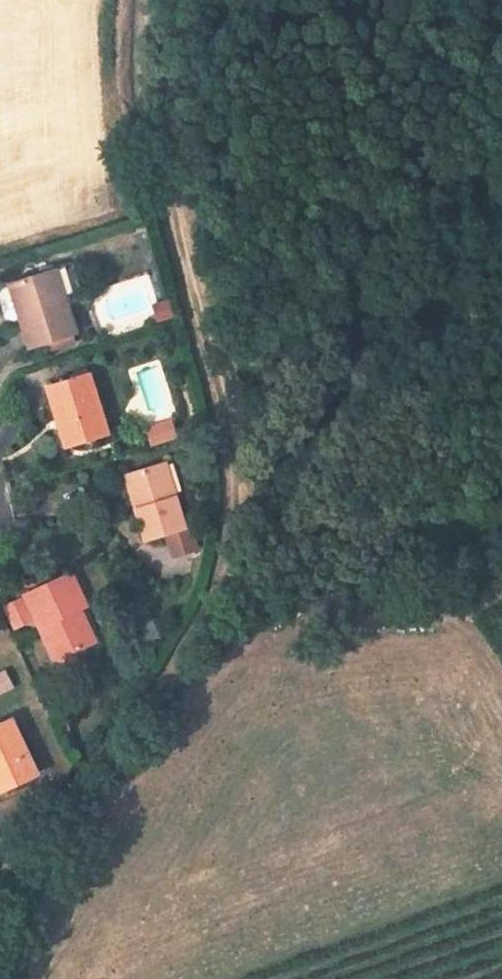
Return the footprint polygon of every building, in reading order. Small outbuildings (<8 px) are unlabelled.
[(72,263),(55,269),(64,295),(80,289),(72,263)] [(30,348),(76,333),(64,295),(55,269),(9,284),(30,348)] [(108,434),(89,374),(47,387),(57,415),(62,414),(72,446),(108,434)] [(72,446),(62,414),(57,415),(67,447),(72,446)] [(148,430),(153,444),(176,436),(172,422),(148,430)] [(137,509),(147,541),(166,535),(186,529),(165,463),(131,473),(142,507),(137,509)] [(137,509),(142,507),(131,473),(127,475),(137,509)] [(186,529),(166,535),(171,552),(196,545),(190,527),(186,529)] [(86,607),(70,573),(24,594),(55,661),(88,646),(73,613),(79,610),(86,607)] [(21,598),(3,607),(13,629),(31,620),(21,598)] [(95,642),(79,610),(73,613),(88,646),(95,642)] [(11,719),(0,724),(0,784),(3,789),(37,773),(11,719)]
